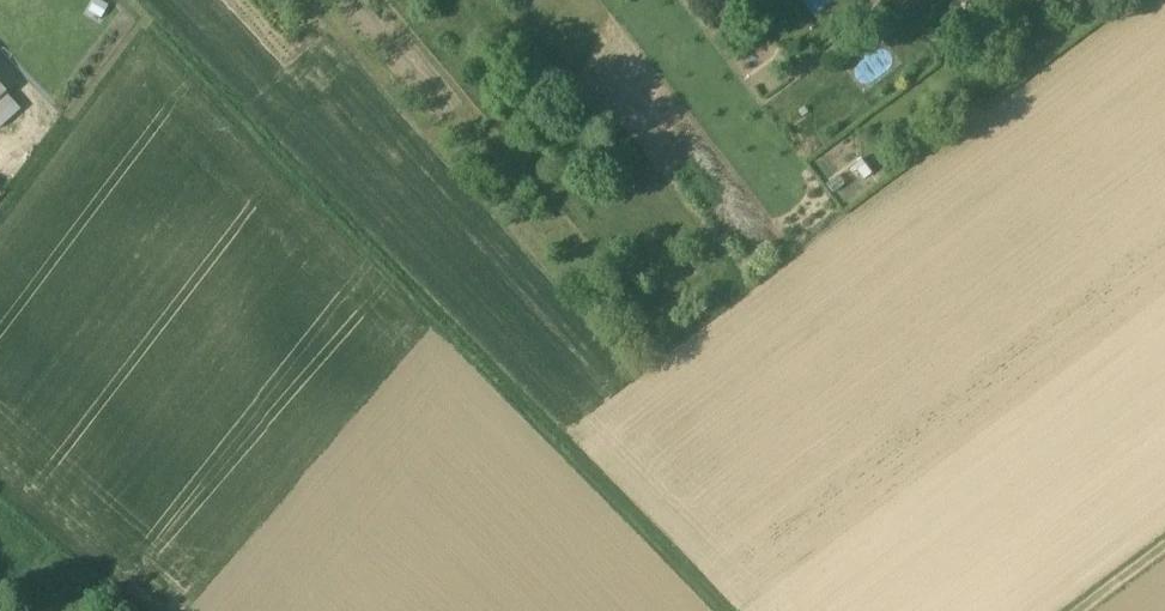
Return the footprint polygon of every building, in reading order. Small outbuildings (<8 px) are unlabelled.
[(1062,13),(1078,0),(1052,0),(1062,13)] [(0,145),(0,170),(12,156),(0,145)]
